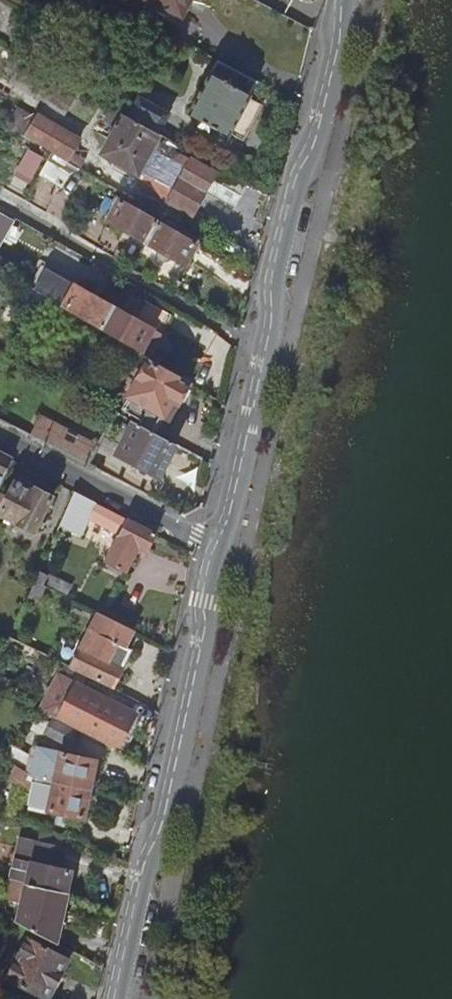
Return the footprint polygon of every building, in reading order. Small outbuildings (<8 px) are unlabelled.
[(217,28),(232,0),(156,0),(152,8),(189,27),(194,17),(217,28)] [(260,84),(218,61),(189,113),(231,136),(260,84)] [(132,119),(157,133),(167,115),(142,101),(132,119)] [(28,132),(71,157),(82,137),(39,113),(28,132)] [(161,136),(157,133),(132,119),(124,115),(102,155),(139,175),(161,136)] [(35,181),(44,153),(26,147),(17,176),(35,181)] [(234,177),(221,169),(217,175),(176,152),(152,193),(193,217),(207,193),(235,209),(249,185),(234,177)] [(49,160),(42,173),(62,184),(69,171),(49,160)] [(149,239),(164,210),(159,207),(154,214),(122,196),(110,217),(149,239)] [(1,247),(17,218),(0,209),(0,246),(1,247)] [(164,210),(149,239),(187,261),(199,239),(167,221),(170,214),(164,210)] [(106,323),(118,301),(78,279),(67,301),(99,318),(95,325),(102,329),(106,323)] [(118,301),(106,323),(115,328),(112,335),(146,354),(149,356),(174,312),(148,296),(139,312),(118,301)] [(82,329),(87,320),(64,308),(60,316),(63,319),(77,327),(82,329)] [(68,343),(77,327),(63,319),(55,335),(68,343)] [(152,369),(157,360),(149,356),(146,354),(142,362),(152,369)] [(146,424),(162,432),(190,379),(157,360),(152,369),(131,407),(149,418),(146,424)] [(119,383),(133,391),(143,373),(129,365),(119,383)] [(89,460),(98,443),(41,414),(33,431),(89,460)] [(177,440),(162,432),(146,424),(136,418),(119,450),(159,472),(177,440)] [(15,457),(0,449),(0,490),(15,457)] [(17,480),(3,510),(38,527),(55,493),(37,484),(34,488),(17,480)] [(77,488),(62,523),(82,533),(92,510),(124,525),(108,557),(128,567),(140,544),(149,548),(158,530),(77,488)] [(38,576),(48,581),(53,572),(43,566),(38,576)] [(64,589),(48,581),(38,576),(31,593),(56,605),(64,589)] [(74,664),(115,684),(134,645),(128,642),(136,625),(101,607),(74,664)] [(41,705),(59,714),(77,678),(59,669),(41,705)] [(59,714),(120,745),(136,708),(77,678),(59,714)] [(65,780),(91,786),(97,757),(38,742),(36,751),(31,749),(29,755),(11,745),(6,758),(38,774),(48,776),(65,780)] [(65,780),(48,776),(48,781),(54,783),(49,807),(85,815),(91,786),(65,780)] [(22,878),(27,879),(69,887),(74,866),(63,864),(67,841),(37,835),(32,860),(15,857),(12,871),(22,878)] [(69,887),(27,879),(19,918),(58,938),(69,887)] [(31,935),(11,974),(50,995),(70,955),(31,935)]
